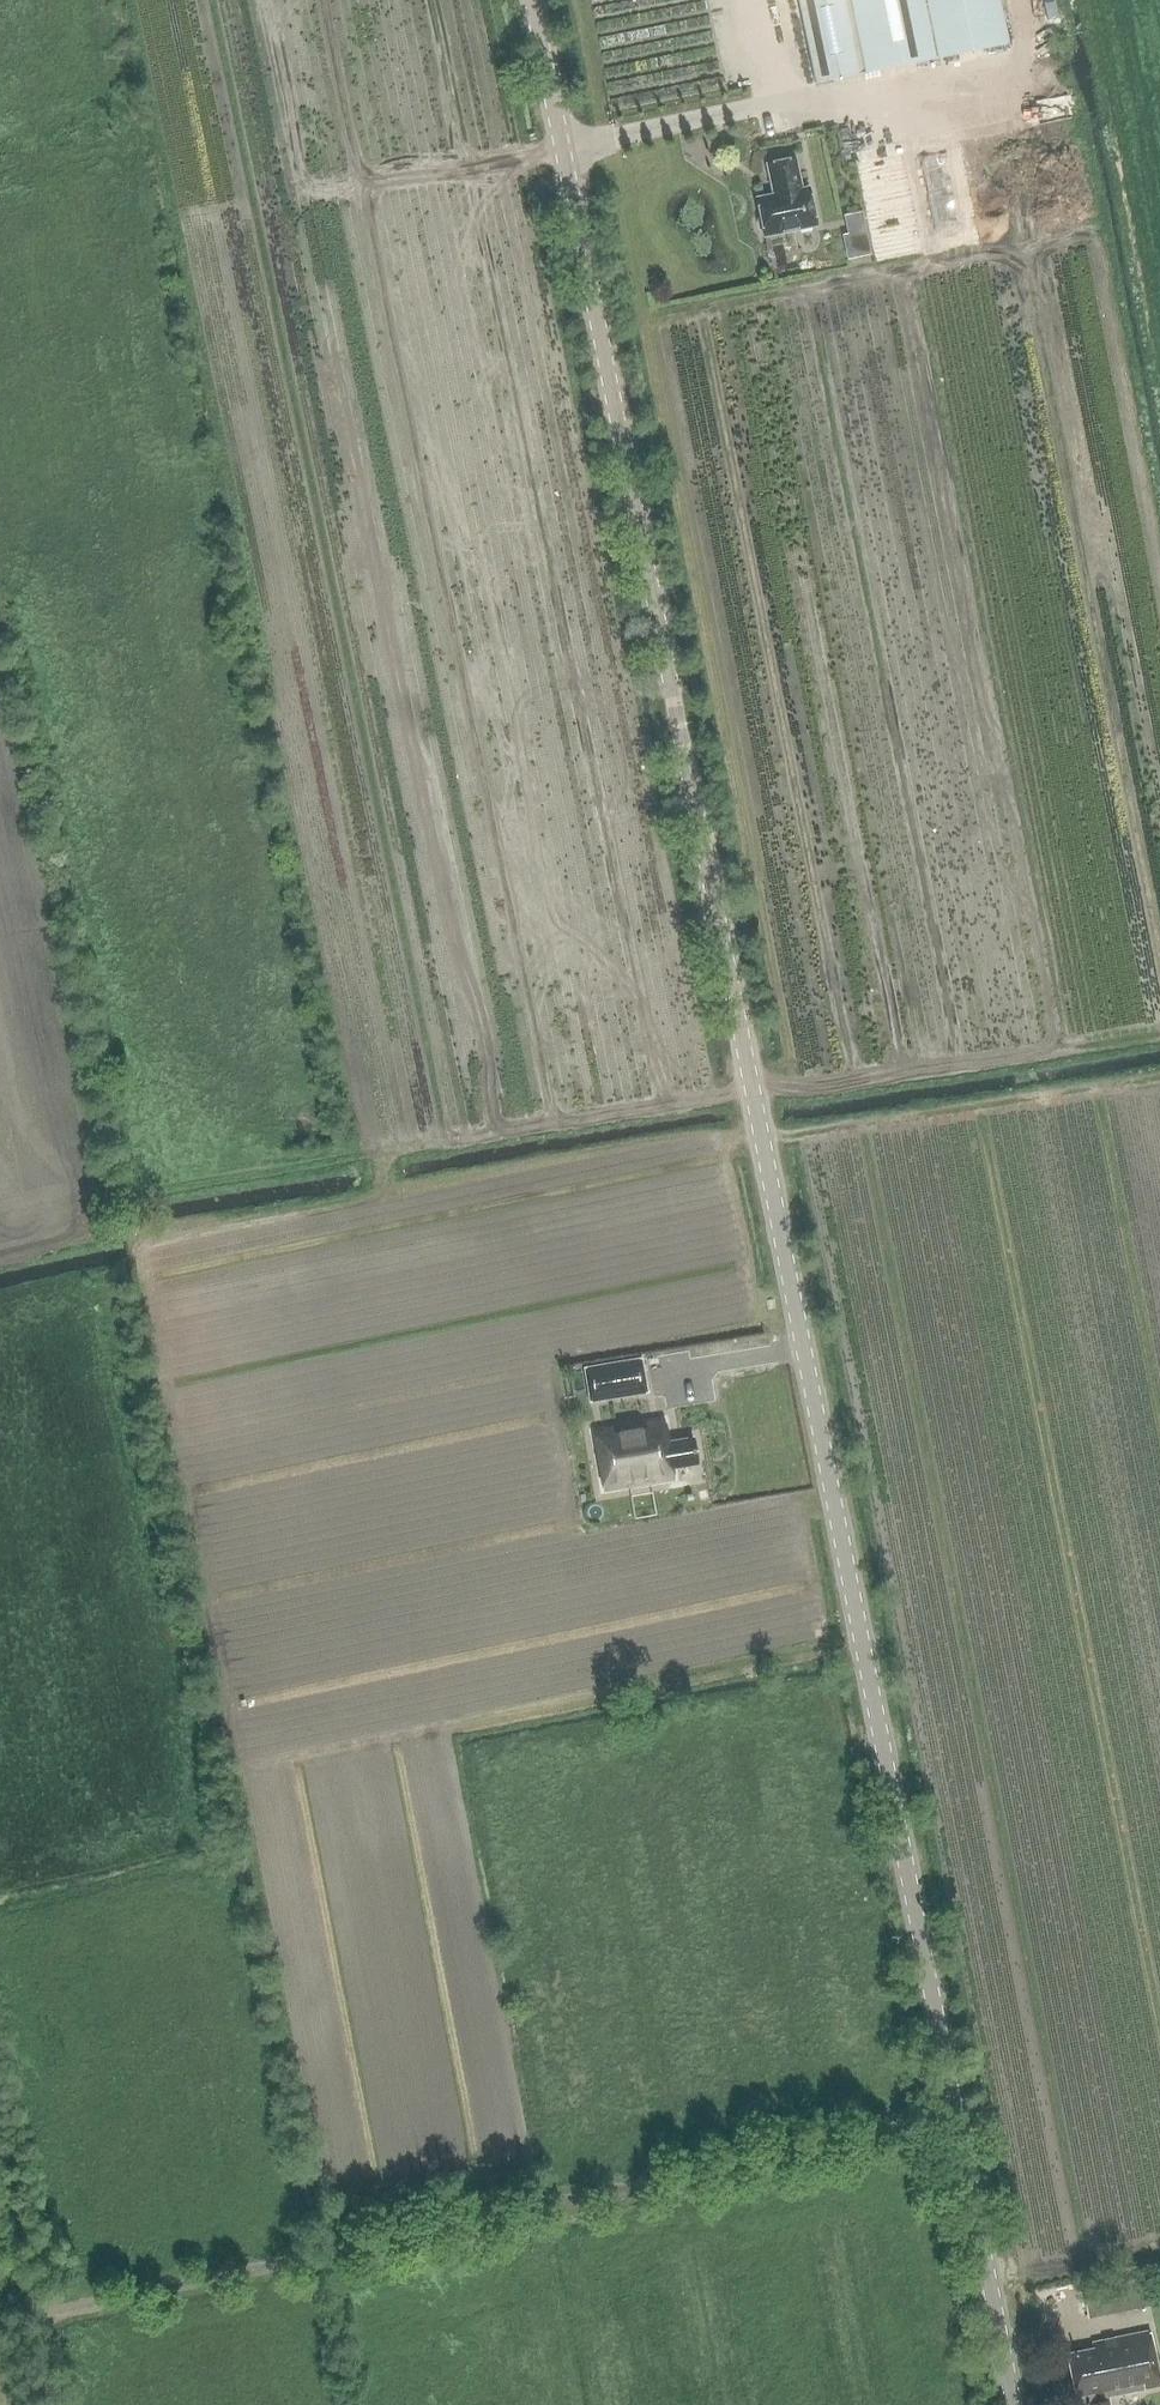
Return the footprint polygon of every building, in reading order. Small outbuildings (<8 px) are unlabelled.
[(999,0),(798,0),(815,84),(1008,45),(999,0)] [(816,226),(808,188),(801,190),(794,159),(767,165),(773,195),(756,199),(760,217),(757,221),(759,229),(763,232),(764,236),(816,226)] [(851,263),(875,259),(866,217),(848,220),(852,242),(847,243),(851,263)] [(639,1358),(602,1364),(607,1397),(645,1391),(639,1358)] [(697,1464),(693,1438),(667,1442),(663,1421),(595,1432),(604,1489),(673,1477),(671,1468),(697,1464)] [(1083,2290),(1086,2313),(1144,2306),(1142,2287),(1124,2289),(1124,2285),(1083,2290)] [(1159,2385),(1149,2331),(1093,2343),(1094,2349),(1067,2355),(1075,2397),(1087,2395),(1090,2404),(1109,2404),(1107,2397),(1159,2385)]
